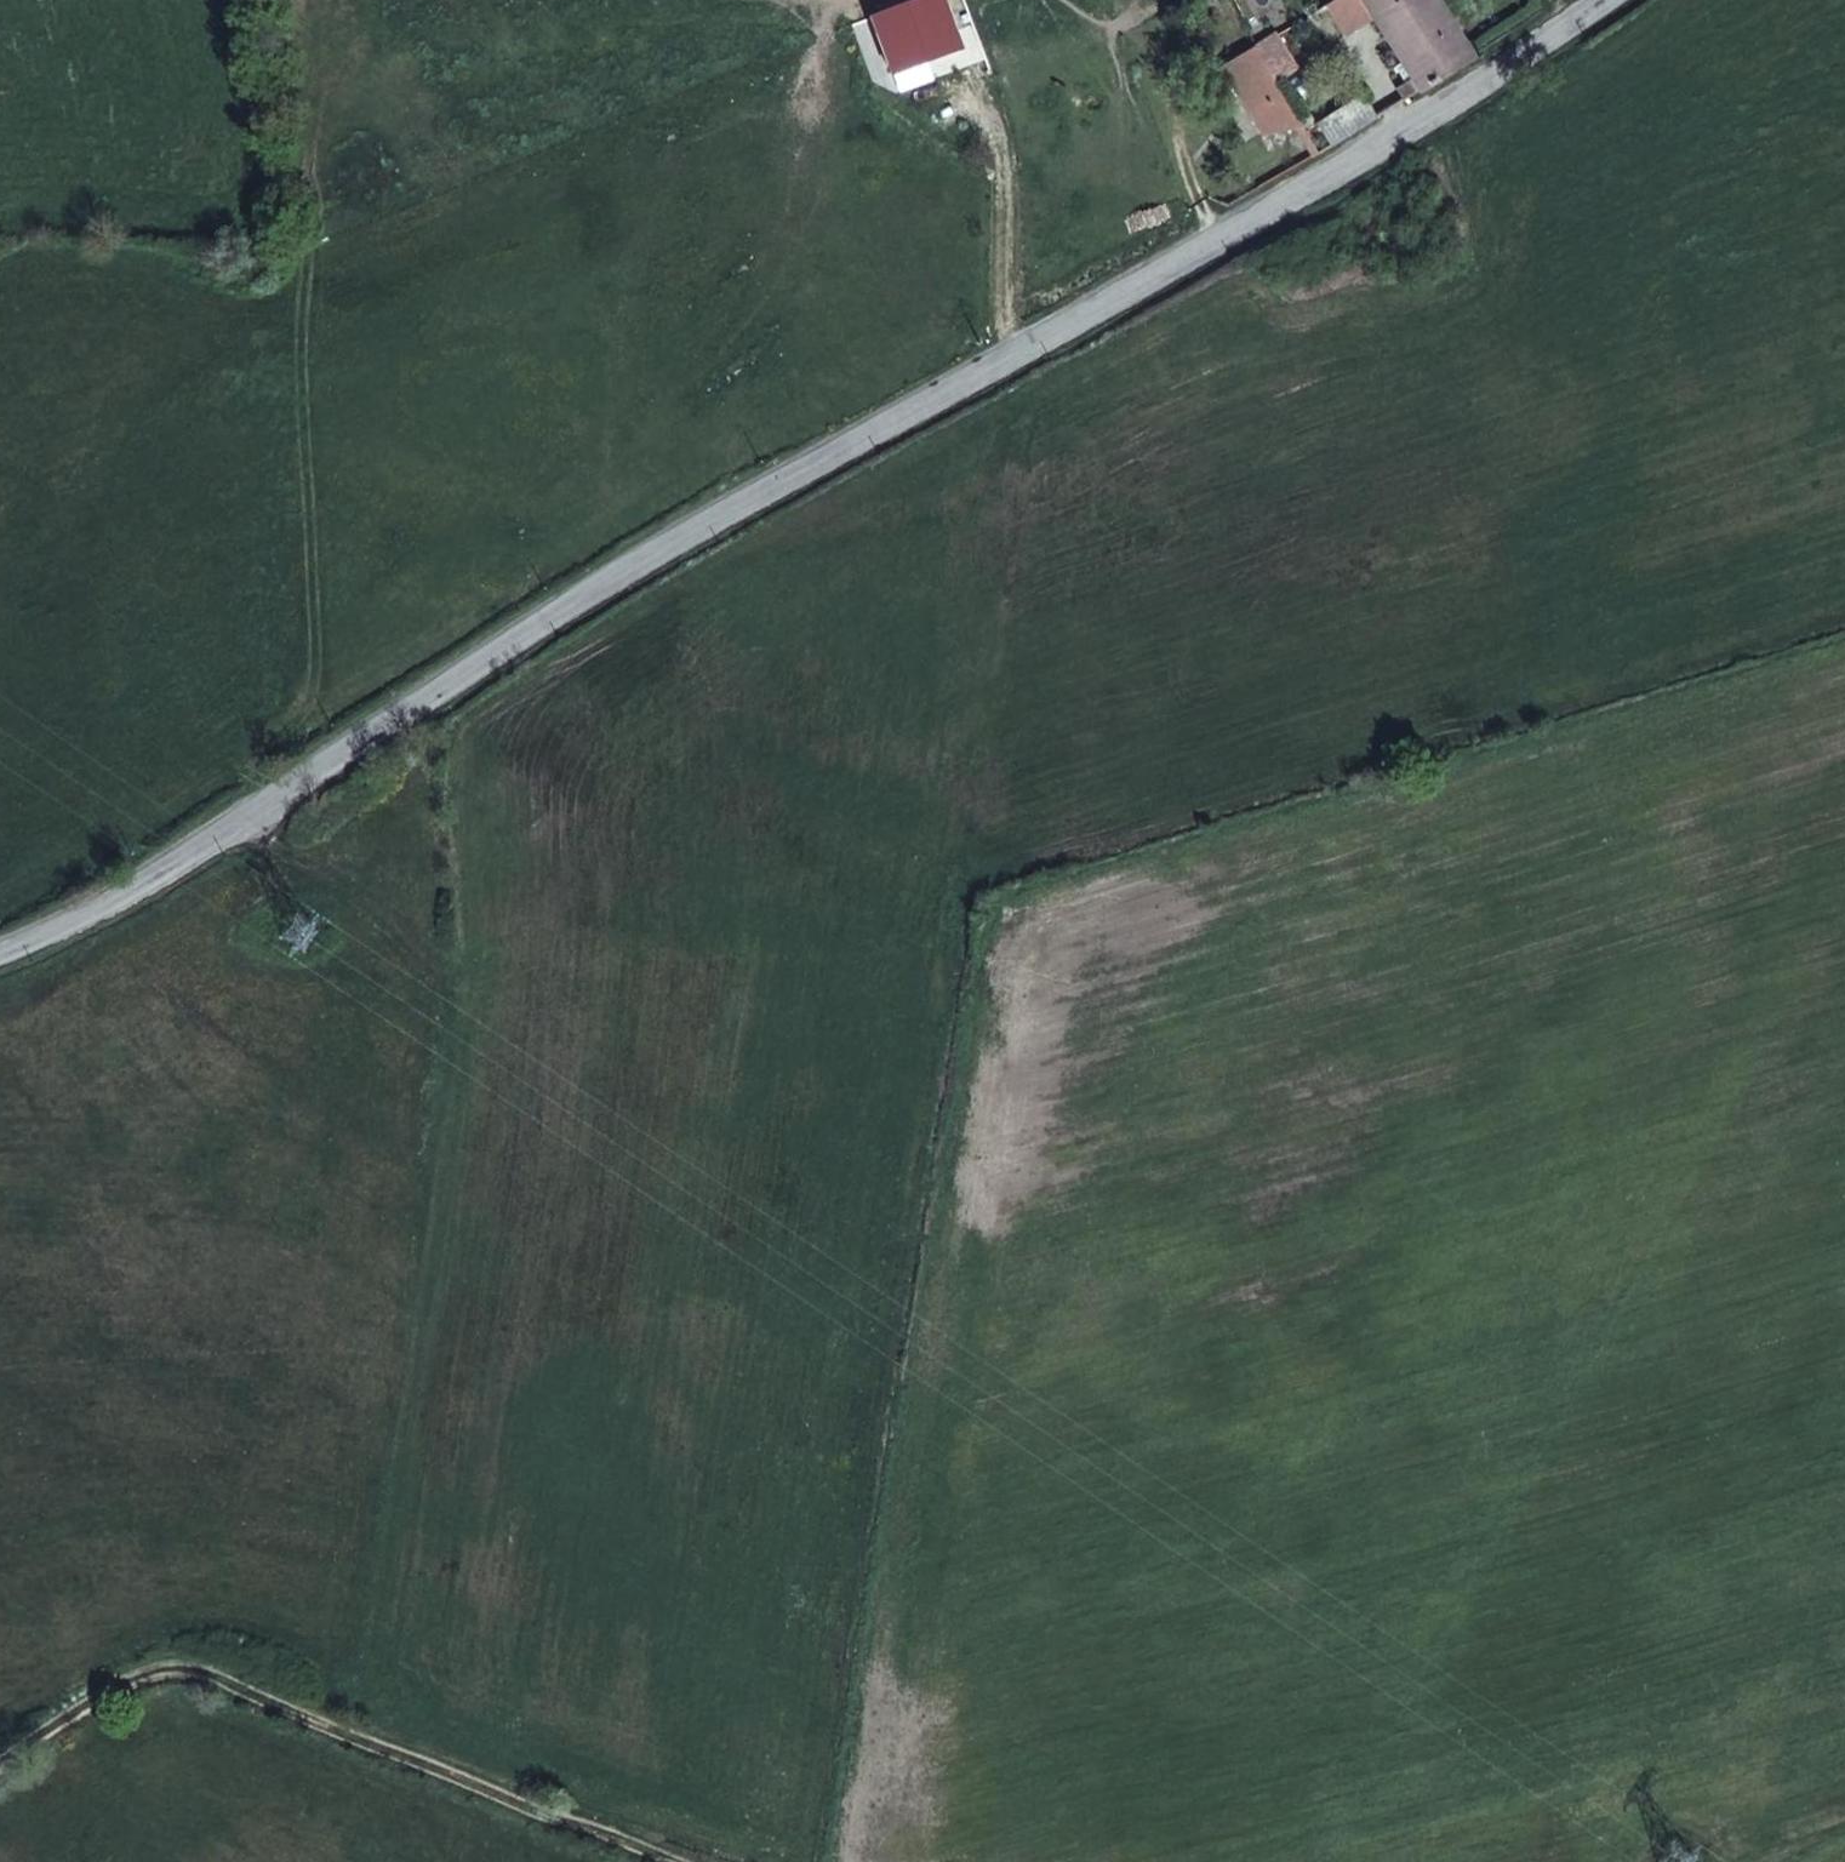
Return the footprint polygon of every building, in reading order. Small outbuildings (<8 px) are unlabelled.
[(862,4),(884,60),(954,34),(942,0),(873,0),(862,4)] [(1316,11),(1308,0),(1296,0),(1289,5),(1298,21),(1316,11)] [(1365,0),(1308,0),(1316,11),(1334,39),(1376,17),(1365,0)] [(1466,44),(1436,0),(1365,0),(1376,17),(1408,68),(1394,77),(1398,85),(1414,77),(1466,44)] [(1278,11),(1239,33),(1260,66),(1291,50),(1280,32),(1289,27),(1278,11)] [(1248,118),(1289,112),(1260,66),(1239,33),(1207,52),(1248,118)] [(1328,124),(1372,100),(1357,77),(1314,102),(1328,124)]
